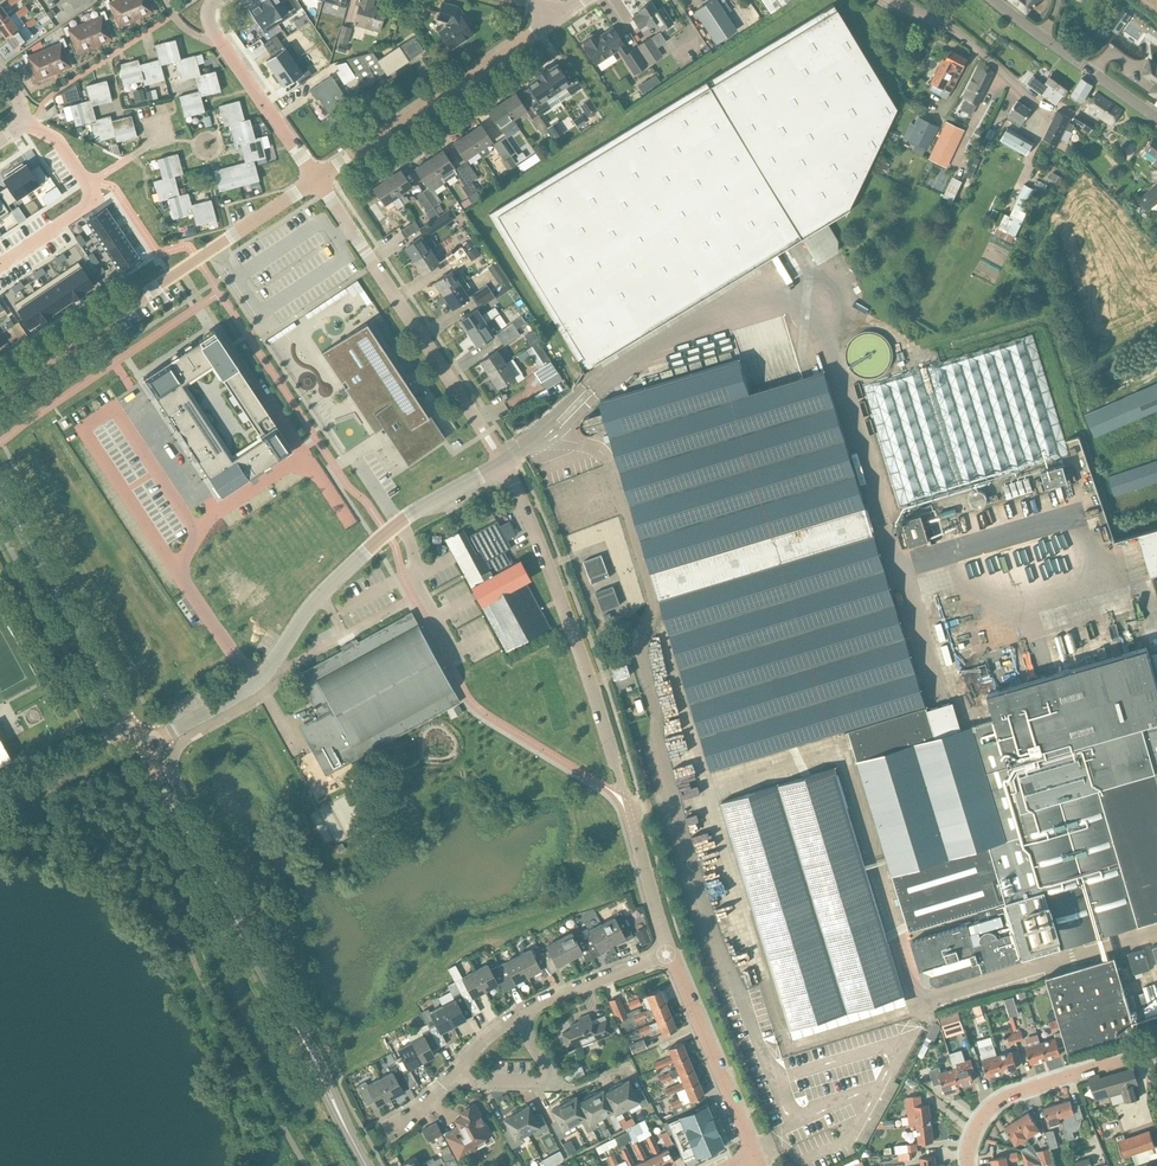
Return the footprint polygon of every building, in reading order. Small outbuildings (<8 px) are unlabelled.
[(135,17),(128,0),(116,0),(110,2),(109,0),(105,0),(104,0),(108,9),(111,7),(119,26),(129,21),(128,20),(135,17)] [(135,17),(142,14),(143,16),(153,11),(148,0),(128,0),(135,17)] [(249,7),(260,25),(273,17),(263,0),(260,0),(249,7)] [(273,17),(286,9),(289,13),(293,10),(287,1),(283,3),(281,0),(263,0),(273,17)] [(360,0),(358,5),(359,5),(354,24),(379,31),(384,12),(371,8),(374,0),(358,0),(360,0)] [(719,4),(725,0),(711,0),(695,11),(716,43),(736,30),(719,4)] [(770,11),(787,0),(762,0),(770,11)] [(1027,14),(1033,5),(1035,7),(1040,0),(1009,0),(1027,14)] [(439,32),(444,39),(450,49),(473,34),(463,20),(466,18),(458,7),(442,2),(437,19),(447,21),(450,25),(439,32)] [(633,17),(639,27),(640,28),(647,24),(649,26),(656,21),(662,30),(674,22),(663,6),(656,10),(651,2),(638,11),(639,12),(633,17)] [(705,82),(488,213),(577,360),(576,360),(583,371),(593,365),(593,363),(800,238),(801,241),(802,240),(817,264),(837,252),(837,240),(826,222),(846,210),(844,214),(845,214),(896,108),(833,4),(706,81),(705,80),(704,81),(705,82)] [(0,6),(0,24),(9,17),(1,5),(0,6)] [(29,10),(26,5),(16,12),(20,16),(29,10)] [(52,9),(46,13),(50,18),(56,14),(52,9)] [(1122,9),(1108,28),(1118,35),(1122,30),(1124,32),(1138,41),(1145,32),(1137,27),(1130,22),(1128,21),(1132,16),(1122,9)] [(85,23),(94,44),(101,41),(102,43),(112,39),(104,20),(108,18),(104,10),(100,12),(102,16),(85,23)] [(89,12),(82,15),(85,22),(92,19),(89,12)] [(748,13),(745,19),(746,19),(745,20),(751,24),(752,23),(753,24),(757,18),(756,17),(756,16),(750,12),(750,14),(748,13)] [(6,37),(18,29),(18,28),(9,17),(0,24),(0,29),(6,37)] [(18,29),(6,37),(14,49),(26,40),(21,33),(38,22),(34,17),(18,28),(18,29)] [(87,47),(94,44),(85,23),(69,29),(68,26),(63,28),(67,36),(70,34),(78,53),(88,49),(87,47)] [(343,26),(338,42),(346,44),(351,28),(343,26)] [(586,40),(583,42),(585,45),(584,46),(595,64),(618,49),(623,56),(628,65),(634,74),(647,65),(635,47),(628,52),(624,46),(625,45),(613,27),(598,37),(596,33),(593,35),(591,34),(586,37),(586,40)] [(650,38),(637,46),(649,64),(661,56),(657,48),(666,42),(663,37),(660,32),(650,38)] [(44,50),(53,71),(60,68),(61,70),(71,66),(63,47),(67,46),(64,37),(59,39),(61,43),(44,50)] [(278,37),(266,44),(270,49),(281,42),(278,37)] [(377,78),(376,77),(385,71),(387,75),(409,61),(423,51),(414,37),(378,60),(373,52),(346,59),(364,86),(377,78)] [(1008,46),(1011,43),(1005,37),(999,44),(1002,46),(1008,46)] [(160,65),(161,65),(175,61),(181,59),(180,59),(175,39),(155,45),(159,59),(160,65)] [(338,44),(336,50),(346,53),(348,46),(338,44)] [(47,74),(53,71),(44,50),(28,57),(27,53),(22,55),(26,63),(30,61),(37,80),(47,76),(47,74)] [(943,59),(938,69),(931,83),(951,93),(968,59),(950,50),(945,60),(943,59)] [(275,59),(270,63),(277,74),(293,62),(286,53),(284,54),(283,53),(281,51),(273,57),(275,59)] [(195,55),(180,59),(181,59),(175,61),(180,81),(195,77),(201,75),(200,75),(195,55)] [(144,80),(140,64),(138,59),(118,65),(123,85),(143,80),(144,80)] [(159,59),(140,64),(144,80),(143,80),(145,85),(165,79),(161,65),(160,65),(159,59)] [(345,59),(334,66),(345,85),(356,79),(345,59)] [(1034,59),(1031,62),(1038,68),(1041,64),(1034,59)] [(1150,62),(1144,75),(1156,84),(1156,67),(1150,62)] [(291,64),(277,74),(285,85),(298,75),(300,79),(307,74),(304,70),(301,73),(293,63),(292,63),(291,64)] [(547,68),(541,72),(554,92),(564,86),(570,95),(582,87),(567,64),(560,69),(556,64),(548,70),(547,68)] [(963,98),(978,105),(993,72),(979,65),(963,98)] [(195,77),(199,91),(200,96),(201,96),(221,91),(215,71),(213,71),(207,73),(200,75),(201,75),(195,77)] [(1027,83),(1026,84),(1032,88),(1039,93),(1045,97),(1046,97),(1056,105),(1061,97),(1071,84),(1054,71),(1050,78),(1045,84),(1033,75),(1027,83)] [(554,92),(541,72),(535,76),(536,77),(528,83),(531,88),(524,93),(539,116),(551,108),(545,99),(554,92)] [(656,75),(642,84),(647,92),(660,83),(656,75)] [(329,77),(310,90),(316,100),(319,98),(322,103),(330,115),(327,117),(336,127),(353,113),(364,108),(357,91),(345,96),(343,97),(329,77)] [(1082,78),(1075,88),(1071,93),(1082,100),(1092,85),(1082,78)] [(91,100),(92,106),(112,100),(107,80),(86,85),(90,100),(91,100)] [(75,85),(66,91),(69,102),(79,99),(75,85)] [(136,102),(146,99),(143,89),(133,91),(136,102)] [(156,89),(146,91),(148,101),(158,98),(156,89)] [(200,96),(199,91),(179,96),(185,117),(205,111),(201,96),(200,96)] [(515,93),(501,102),(513,119),(526,110),(515,93)] [(1098,117),(1112,125),(1122,110),(1096,93),(1084,111),(1096,119),(1098,117)] [(580,106),(587,118),(598,111),(591,99),(580,106)] [(91,100),(90,100),(70,105),(76,125),(90,121),(96,119),(92,106),(91,100)] [(216,114),(220,112),(224,126),(226,126),(229,125),(245,120),(239,100),(219,106),(219,107),(215,108),(216,114)] [(1009,113),(1011,114),(1008,119),(1012,121),(1020,126),(1023,122),(1031,110),(1017,101),(1009,113)] [(503,133),(507,138),(520,130),(513,119),(501,102),(488,111),(503,133)] [(1044,139),(1055,144),(1058,145),(1065,129),(1070,132),(1074,124),(1069,122),(1071,117),(1058,110),(1044,139)] [(549,130),(547,129),(538,114),(531,119),(542,135),(549,130)] [(1084,126),(1082,128),(1081,131),(1089,136),(1095,125),(1076,114),(1073,120),(1084,126)] [(116,136),(115,136),(117,141),(137,136),(131,115),(112,121),(116,136)] [(90,121),(96,141),(115,136),(116,136),(112,121),(110,116),(96,119),(90,121)] [(212,126),(210,116),(203,117),(205,127),(212,126)] [(910,123),(904,136),(909,138),(909,139),(926,147),(926,148),(936,126),(918,117),(915,125),(910,123)] [(245,120),(229,125),(235,144),(240,143),(255,139),(255,138),(250,119),(245,120)] [(547,129),(549,130),(555,140),(565,133),(557,121),(547,129)] [(946,122),(929,158),(935,161),(946,166),(954,149),(963,130),(959,128),(948,123),(946,122)] [(492,142),(487,134),(481,125),(467,134),(479,151),(480,153),(483,157),(489,153),(486,148),(485,146),(492,142)] [(1008,144),(1026,155),(1033,142),(1008,128),(1000,140),(1005,143),(1004,146),(1006,147),(1008,144)] [(479,151),(467,134),(454,143),(465,160),(479,151)] [(255,139),(240,143),(245,162),(254,160),(266,157),(260,137),(255,138),(255,139)] [(1156,158),(1153,163),(1156,166),(1156,139),(1155,137),(1146,150),(1156,158)] [(507,138),(501,142),(510,156),(511,156),(516,164),(526,157),(522,151),(518,154),(507,138)] [(494,147),(504,160),(510,156),(501,142),(494,147)] [(442,150),(429,159),(444,182),(449,180),(457,174),(458,173),(457,172),(455,169),(453,167),(449,160),(442,150)] [(157,159),(163,179),(182,174),(183,174),(178,153),(157,159)] [(516,164),(511,156),(502,162),(510,174),(518,168),(516,164)] [(974,156),(965,176),(971,179),(976,168),(980,159),(974,156)] [(444,182),(429,159),(415,168),(430,190),(425,193),(434,207),(442,202),(434,190),(445,183),(444,182)] [(254,160),(245,162),(234,165),(240,185),(259,180),(254,160)] [(929,161),(925,169),(930,172),(934,163),(929,161)] [(24,162),(13,169),(28,191),(48,178),(39,165),(30,171),(24,162)] [(890,165),(885,163),(882,170),(886,172),(890,165)] [(472,182),(478,177),(469,164),(463,168),(472,182)] [(240,185),(234,165),(214,170),(219,191),(240,185)] [(468,196),(473,205),(482,199),(477,191),(478,190),(472,182),(463,168),(457,172),(458,173),(457,174),(465,185),(461,187),(468,196)] [(9,185),(1,191),(9,204),(28,191),(13,169),(3,175),(9,185)] [(404,205),(409,201),(406,196),(404,197),(402,193),(411,187),(400,170),(387,179),(404,205)] [(1053,172),(1050,178),(1060,183),(1063,177),(1053,172)] [(180,195),(178,189),(176,183),(183,181),(182,174),(163,179),(154,181),(159,201),(168,199),(168,198),(180,195)] [(951,176),(942,196),(951,200),(960,181),(951,176)] [(397,209),(404,205),(387,179),(373,188),(385,205),(391,200),(397,209)] [(1037,180),(1034,185),(1045,190),(1048,185),(1037,180)] [(998,225),(994,234),(1012,242),(1014,237),(1015,237),(1021,225),(1027,212),(1025,211),(1036,190),(1024,184),(1014,206),(1010,216),(1003,213),(997,225),(998,225)] [(1156,204),(1156,184),(1140,198),(1149,210),(1156,204)] [(52,190),(57,197),(62,194),(57,187),(52,190)] [(180,195),(187,193),(185,187),(178,189),(180,195)] [(210,192),(203,193),(204,200),(211,199),(210,192)] [(188,193),(187,193),(180,195),(168,198),(168,199),(173,218),(193,213),(194,213),(191,205),(188,193)] [(434,207),(425,193),(418,198),(427,211),(434,207)] [(194,213),(193,213),(196,225),(216,220),(211,199),(191,205),(194,213)] [(9,212),(0,200),(0,217),(9,212)] [(42,201),(37,204),(40,209),(45,206),(42,201)] [(19,223),(27,216),(18,204),(11,210),(19,223)] [(37,204),(32,208),(35,213),(40,209),(37,204)] [(368,209),(377,223),(385,218),(375,204),(368,209)] [(95,209),(98,214),(104,210),(101,205),(95,209)] [(436,218),(420,228),(420,229),(424,235),(426,238),(456,218),(450,208),(436,218)] [(108,209),(89,222),(95,230),(114,217),(108,209)] [(429,212),(433,218),(438,215),(433,209),(429,212)] [(114,217),(95,230),(101,240),(120,227),(114,217)] [(406,237),(420,229),(420,228),(415,221),(402,230),(406,237)] [(182,225),(175,227),(177,237),(185,235),(182,225)] [(120,227),(101,240),(107,249),(127,236),(120,227)] [(127,236),(107,249),(113,259),(133,246),(127,236)] [(421,236),(414,241),(404,247),(413,260),(430,249),(436,245),(432,239),(426,243),(421,236)] [(469,239),(463,243),(468,250),(473,246),(469,239)] [(133,246),(113,259),(120,268),(139,255),(133,246)] [(445,257),(450,264),(467,253),(468,252),(465,247),(463,248),(462,247),(445,257)] [(468,252),(467,253),(470,259),(472,261),(481,254),(476,247),(468,252)] [(430,249),(413,260),(422,274),(438,263),(430,249)] [(454,270),(470,259),(467,253),(450,264),(454,270)] [(78,262),(68,269),(83,292),(94,285),(78,262)] [(68,269),(58,276),(73,299),(83,292),(68,269)] [(434,282),(443,295),(465,281),(461,274),(456,278),(451,271),(434,282)] [(504,273),(496,278),(500,285),(509,279),(504,273)] [(58,276),(46,283),(62,307),(73,299),(58,276)] [(357,280),(346,288),(352,298),(364,290),(357,280)] [(465,281),(443,295),(452,308),(468,297),(464,291),(470,287),(465,281)] [(46,283),(35,291),(51,314),(62,307),(46,283)] [(471,296),(474,301),(491,291),(487,285),(471,296)] [(35,291),(25,297),(41,321),(51,314),(35,291)] [(491,291),(474,301),(479,308),(495,297),(491,291)] [(25,297),(15,305),(31,328),(41,321),(25,297)] [(476,309),(470,314),(460,320),(468,333),(490,319),(486,312),(480,316),(476,309)] [(490,319),(468,333),(477,347),(487,340),(494,336),(496,334),(500,340),(517,329),(516,328),(512,323),(502,330),(493,317),(490,319)] [(11,320),(5,323),(8,328),(14,325),(11,320)] [(445,437),(368,322),(321,353),(342,383),(345,381),(348,385),(345,387),(375,433),(384,427),(407,462),(445,437)] [(520,334),(517,329),(500,340),(504,346),(520,334)] [(214,330),(143,377),(188,445),(221,495),(248,477),(292,449),(214,330)] [(892,360),(893,355),(892,350),(891,346),(889,342),(886,339),(883,336),(880,334),(875,333),(871,332),(867,332),(863,333),(858,335),(854,338),(851,341),(849,346),(847,350),(847,354),(847,359),(848,363),(850,367),(853,370),(856,373),(860,376),(864,377),(868,378),(874,378),(878,377),(881,375),(885,372),(889,368),(891,364),(892,360)] [(1068,455),(1064,441),(1064,440),(1032,335),(941,363),(864,386),(901,506),(1068,455)] [(526,350),(538,369),(545,380),(558,372),(551,361),(538,342),(526,350)] [(489,374),(506,363),(497,350),(480,361),(489,374)] [(512,359),(506,363),(489,374),(497,388),(514,377),(515,378),(522,373),(516,364),(512,359)] [(581,426),(581,427),(581,428),(582,429),(582,430),(583,430),(583,431),(584,432),(585,433),(586,433),(587,434),(588,434),(589,434),(590,434),(591,434),(592,434),(595,433),(599,432),(608,429),(610,435),(612,441),(612,442),(633,512),(652,573),(659,599),(658,599),(660,599),(689,695),(712,771),(735,764),(844,731),(844,732),(848,731),(893,879),(897,889),(909,931),(921,928),(937,923),(939,929),(946,927),(952,925),(950,919),(977,911),(980,920),(923,937),(911,941),(920,970),(923,969),(931,973),(931,974),(931,975),(931,976),(930,976),(930,977),(931,978),(931,979),(931,980),(931,981),(932,981),(932,982),(933,982),(933,983),(934,983),(935,984),(936,984),(937,984),(938,984),(939,984),(940,984),(991,969),(996,967),(1022,959),(1061,947),(1061,948),(1156,919),(1156,681),(1147,647),(988,693),(995,719),(961,730),(953,703),(927,711),(824,371),(779,384),(750,393),(741,365),(740,359),(617,396),(600,402),(603,413),(590,417),(590,416),(587,417),(586,417),(586,418),(585,418),(584,418),(584,419),(583,419),(583,420),(582,421),(582,422),(581,423),(581,424),(581,425),(581,426)] [(1104,384),(1126,374),(1121,364),(1099,374),(1104,384)] [(531,383),(540,384),(541,374),(531,374),(531,383)] [(1097,435),(1156,409),(1156,384),(1088,415),(1097,435)] [(1108,477),(1114,494),(1156,480),(1156,461),(1108,477)] [(1041,471),(1046,488),(1068,481),(1063,465),(1041,471)] [(1029,478),(1004,484),(1007,499),(1032,493),(1029,478)] [(975,494),(975,505),(983,505),(983,494),(975,494)] [(249,504),(223,518),(232,535),(258,521),(249,504)] [(495,510),(500,519),(505,516),(500,507),(495,510)] [(929,541),(921,515),(902,521),(910,547),(929,541)] [(476,553),(461,561),(472,580),(474,578),(486,599),(504,590),(505,592),(506,593),(485,604),(481,606),(498,636),(506,651),(549,626),(538,606),(536,602),(525,583),(509,592),(508,591),(524,582),(514,563),(511,565),(504,552),(511,548),(497,521),(487,526),(467,537),(472,546),(476,553)] [(1139,534),(1151,576),(1156,574),(1156,528),(1139,534)] [(592,584),(610,577),(602,554),(584,561),(592,584)] [(603,611),(620,605),(613,586),(595,592),(603,611)] [(342,650),(296,675),(310,701),(318,716),(304,723),(311,735),(315,732),(321,743),(311,748),(326,775),(351,761),(452,706),(460,702),(460,701),(454,690),(454,689),(453,690),(411,612),(358,641),(356,638),(341,647),(342,650)] [(627,663),(613,668),(616,679),(631,674),(627,663)] [(978,676),(984,691),(995,687),(989,672),(978,676)] [(662,719),(670,718),(669,710),(674,709),(673,698),(660,700),(662,719)] [(459,706),(453,709),(457,716),(463,713),(459,706)] [(12,758),(3,743),(0,737),(0,765),(12,758)] [(835,768),(746,795),(721,802),(793,1039),(791,1029),(904,995),(835,768)] [(614,917),(601,924),(612,944),(624,938),(626,941),(634,937),(624,918),(621,913),(613,917),(614,917)] [(601,924),(589,931),(588,929),(581,933),(582,935),(584,939),(594,958),(601,954),(600,951),(612,944),(601,924)] [(935,924),(922,928),(924,935),(937,931),(935,924)] [(635,933),(641,947),(652,941),(646,928),(635,933)] [(582,935),(574,939),(571,932),(559,939),(569,959),(582,953),(586,962),(594,958),(584,939),(582,935)] [(548,950),(542,954),(551,973),(559,969),(557,966),(569,959),(559,939),(546,946),(548,950)] [(551,973),(542,954),(537,945),(517,956),(528,976),(540,969),(544,977),(551,973)] [(1150,969),(1144,948),(1128,953),(1134,974),(1150,969)] [(497,966),(509,989),(517,985),(516,982),(528,976),(517,956),(505,962),(505,963),(498,967),(497,966)] [(1114,957),(1046,977),(1068,1052),(1156,1026),(1156,991),(1155,984),(1144,987),(1152,1015),(1146,1017),(1143,1007),(1130,1011),(1114,957)] [(487,964),(474,970),(485,991),(497,984),(502,993),(509,989),(497,966),(490,970),(487,964)] [(474,970),(455,981),(473,1015),(480,1011),(473,997),(485,991),(474,970)] [(453,1026),(473,1015),(455,981),(460,992),(453,996),(455,999),(442,1006),(453,1026)] [(646,994),(650,1005),(651,1008),(665,1002),(660,989),(646,994)] [(1014,996),(1004,999),(1010,1017),(1019,1014),(1014,996)] [(617,1021),(627,1017),(619,997),(609,1001),(617,1021)] [(640,1004),(638,998),(628,1002),(630,1008),(640,1004)] [(646,1016),(654,1014),(657,1021),(671,1015),(665,1002),(651,1008),(640,1012),(639,1008),(626,1013),(628,1018),(619,1022),(621,1028),(646,1017),(646,1016)] [(981,1005),(973,1007),(973,1008),(975,1015),(976,1016),(983,1014),(981,1005)] [(436,1024),(429,1028),(439,1047),(446,1043),(441,1032),(453,1026),(442,1006),(430,1012),(436,1024)] [(940,1018),(944,1031),(963,1025),(959,1012),(940,1018)] [(570,1025),(572,1029),(562,1033),(569,1050),(612,1034),(606,1019),(592,1025),(588,1015),(578,1019),(579,1022),(570,1025)] [(639,1029),(641,1034),(659,1027),(662,1035),(676,1029),(671,1015),(657,1021),(639,1029)] [(1057,1019),(1049,1022),(1052,1031),(1059,1029),(1057,1019)] [(935,1023),(924,1043),(929,1046),(932,1040),(934,1041),(941,1028),(940,1025),(935,1023)] [(423,1035),(411,1042),(422,1062),(434,1055),(432,1051),(439,1047),(429,1028),(421,1032),(423,1035)] [(1014,1033),(1017,1041),(1024,1039),(1021,1031),(1014,1033)] [(1017,1041),(1014,1033),(1007,1035),(1009,1043),(1017,1041)] [(1040,1043),(1045,1059),(1061,1054),(1056,1038),(1040,1043)] [(647,1048),(643,1040),(629,1046),(632,1054),(647,1048)] [(653,1064),(656,1069),(674,1061),(687,1056),(682,1042),(671,1046),(669,1041),(658,1046),(661,1051),(668,1048),(671,1056),(653,1064)] [(409,1069),(422,1062),(411,1042),(398,1049),(403,1057),(396,1061),(398,1065),(410,1087),(417,1083),(409,1069)] [(929,1047),(929,1046),(924,1043),(918,1056),(923,1058),(929,1047)] [(1031,1063),(1045,1059),(1040,1043),(1026,1047),(1031,1063)] [(961,1051),(950,1054),(954,1069),(959,1085),(974,1081),(971,1072),(975,1071),(971,1058),(964,1060),(961,1051)] [(997,1056),(1002,1072),(1017,1067),(1012,1051),(997,1056)] [(679,1075),(693,1069),(687,1056),(674,1061),(679,1075)] [(1002,1072),(997,1056),(982,1060),(987,1077),(1002,1072)] [(392,1072),(379,1079),(390,1098),(402,1092),(402,1091),(410,1087),(398,1065),(390,1069),(392,1072)] [(959,1085),(954,1069),(941,1073),(939,1068),(930,1070),(934,1085),(941,1082),(945,1094),(957,1091),(955,1086),(959,1085)] [(1138,1083),(1137,1079),(1133,1068),(1100,1078),(1099,1075),(1089,1078),(1095,1099),(1122,1091),(1125,1102),(1139,1097),(1135,1084),(1138,1083)] [(679,1075),(682,1082),(664,1089),(667,1096),(685,1088),(699,1082),(693,1069),(679,1075)] [(661,1083),(672,1078),(670,1072),(659,1077),(661,1083)] [(908,1077),(905,1082),(913,1087),(916,1082),(908,1077)] [(378,1105),(390,1098),(379,1079),(367,1086),(365,1082),(358,1086),(368,1105),(375,1101),(378,1105)] [(622,1082),(615,1085),(627,1107),(638,1101),(641,1107),(648,1103),(641,1090),(635,1093),(628,1081),(623,1083),(622,1082)] [(704,1095),(699,1082),(685,1088),(690,1101),(683,1104),(681,1099),(670,1103),(674,1114),(696,1105),(694,1100),(704,1095)] [(613,1111),(616,1117),(618,1120),(623,1117),(620,1111),(627,1107),(615,1085),(609,1090),(609,1091),(605,1093),(604,1093),(613,1110),(613,1111)] [(590,1095),(601,1117),(608,1113),(616,1129),(621,1126),(618,1120),(616,1117),(613,1111),(613,1110),(604,1093),(605,1093),(603,1090),(598,1093),(597,1092),(590,1095)] [(584,1100),(579,1103),(586,1117),(592,1130),(598,1127),(595,1120),(601,1117),(590,1095),(583,1099),(584,1100)] [(906,1097),(906,1100),(909,1125),(917,1125),(931,1123),(929,1104),(921,1105),(920,1098),(920,1095),(906,1097)] [(563,1101),(574,1123),(581,1120),(588,1132),(592,1130),(586,1117),(579,1103),(576,1096),(571,1099),(570,1098),(563,1101)] [(1071,1100),(1057,1104),(1061,1117),(1063,1124),(1062,1124),(1067,1138),(1068,1140),(1075,1138),(1074,1136),(1073,1132),(1078,1130),(1080,1128),(1081,1125),(1081,1122),(1081,1119),(1083,1118),(1079,1104),(1072,1106),(1071,1100)] [(552,1126),(559,1139),(566,1136),(563,1129),(574,1123),(563,1101),(556,1106),(557,1107),(551,1110),(558,1122),(552,1126)] [(449,1139),(445,1132),(444,1132),(458,1159),(487,1144),(483,1138),(490,1134),(475,1104),(466,1109),(468,1113),(455,1120),(462,1132),(449,1139)] [(1049,1128),(1062,1124),(1063,1124),(1061,1117),(1057,1104),(1044,1108),(1049,1128)] [(515,1110),(527,1132),(533,1129),(537,1135),(549,1129),(541,1115),(535,1118),(528,1106),(523,1109),(523,1108),(515,1110)] [(715,1128),(715,1127),(706,1106),(665,1123),(678,1153),(684,1151),(687,1157),(722,1143),(719,1138),(727,1135),(723,1125),(715,1128)] [(520,1136),(527,1132),(515,1110),(509,1115),(509,1116),(504,1119),(511,1132),(504,1135),(512,1149),(524,1142),(520,1136)] [(1017,1120),(1028,1138),(1040,1131),(1029,1112),(1017,1120)] [(884,1130),(896,1128),(894,1120),(883,1122),(883,1123),(881,1123),(877,1129),(883,1128),(884,1130)] [(1028,1138),(1017,1120),(1005,1127),(1016,1146),(1028,1138)] [(428,1141),(442,1134),(435,1123),(422,1130),(428,1141)] [(933,1142),(931,1123),(917,1125),(919,1143),(933,1142)] [(655,1155),(654,1155),(648,1159),(631,1126),(627,1127),(625,1128),(627,1132),(630,1139),(642,1162),(644,1165),(660,1165),(655,1155)] [(1150,1130),(1118,1141),(1123,1157),(1132,1154),(1136,1165),(1156,1159),(1156,1146),(1156,1130),(1156,1128),(1150,1130)] [(1045,1132),(1051,1149),(1059,1147),(1054,1130),(1052,1131),(1051,1130),(1045,1132)] [(654,1155),(655,1155),(660,1165),(666,1165),(674,1162),(668,1149),(661,1152),(652,1135),(651,1135),(650,1131),(644,1134),(654,1155)] [(642,1162),(635,1165),(623,1142),(630,1139),(627,1132),(615,1138),(618,1144),(625,1160),(628,1165),(644,1165),(642,1162)] [(603,1151),(609,1148),(618,1144),(615,1138),(606,1142),(595,1148),(599,1154),(604,1152),(603,1151)] [(565,1144),(564,1145),(568,1153),(574,1149),(570,1141),(569,1142),(568,1140),(564,1143),(565,1144)] [(896,1154),(898,1154),(898,1153),(912,1151),(918,1150),(917,1143),(895,1146),(896,1154)] [(1031,1144),(1021,1150),(1041,1160),(1031,1144)] [(566,1160),(559,1148),(551,1152),(557,1165),(566,1160)] [(1050,1148),(1037,1151),(1042,1161),(1043,1165),(1054,1162),(1050,1148)] [(866,1149),(862,1156),(862,1157),(870,1157),(872,1153),(871,1150),(866,1149)] [(1021,1150),(1025,1165),(1039,1165),(1043,1165),(1041,1160),(1021,1150)] [(443,1161),(453,1156),(451,1151),(434,1160),(432,1158),(420,1165),(415,1157),(401,1165),(402,1165),(435,1165),(443,1161)] [(913,1158),(912,1151),(898,1153),(898,1154),(899,1160),(913,1158)] [(1017,1152),(1005,1155),(1006,1156),(991,1159),(993,1165),(1008,1165),(1007,1162),(1019,1159),(1017,1152)] [(607,1157),(612,1165),(628,1165),(625,1160),(618,1164),(612,1153),(607,1156),(607,1157)] [(456,1160),(453,1156),(443,1161),(446,1165),(456,1160)] [(923,1157),(921,1157),(922,1165),(936,1165),(935,1156),(923,1157)] [(1076,1165),(1092,1165),(1090,1158),(1074,1162),(1076,1165)]
